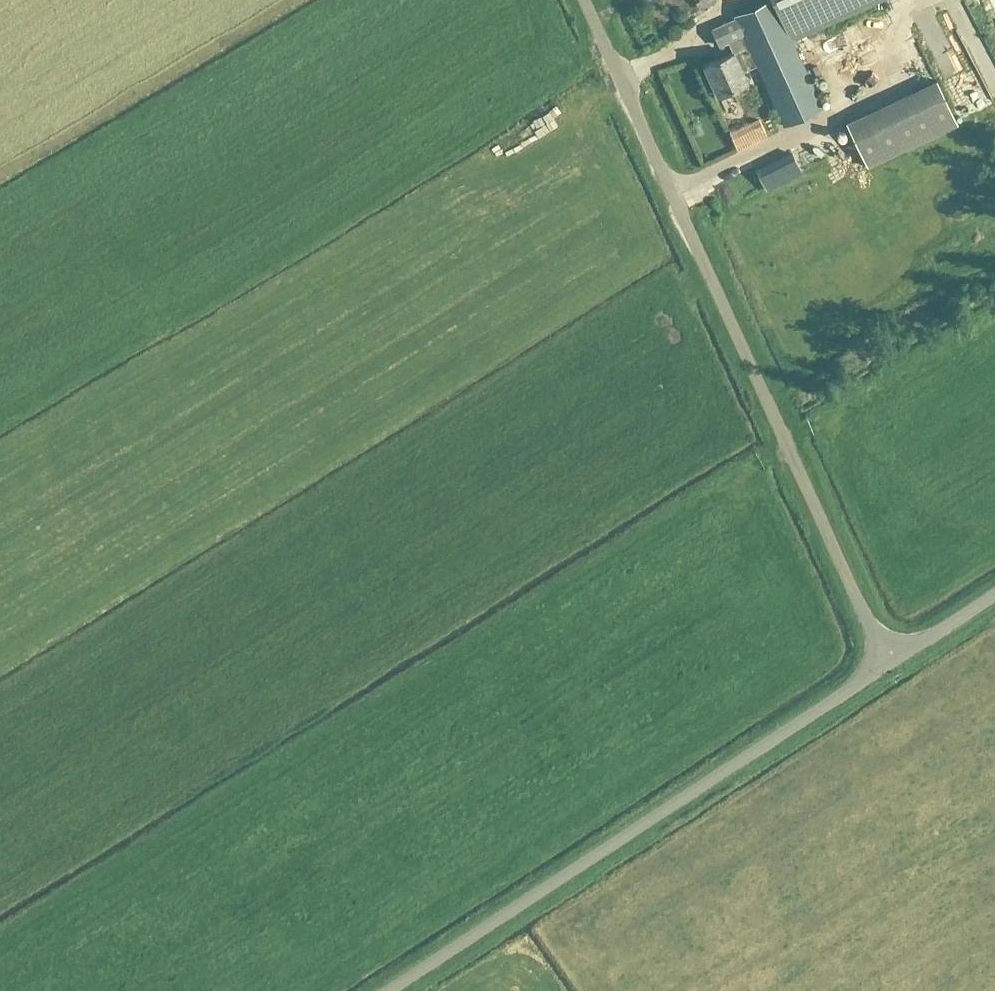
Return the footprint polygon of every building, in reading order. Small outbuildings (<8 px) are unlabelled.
[(704,66),(717,96),(746,84),(742,74),(756,68),(783,127),(822,109),(791,42),(882,0),(770,0),(771,1),(735,18),(736,20),(712,30),(719,47),(727,43),(732,54),(704,66)] [(932,7),(928,0),(911,0),(917,14),(932,7)] [(994,82),(982,49),(969,54),(982,87),(994,82)] [(845,124),(866,168),(957,125),(936,81),(845,124)] [(949,106),(974,95),(969,82),(943,93),(949,106)] [(766,135),(759,121),(730,134),(737,149),(766,135)] [(749,165),(764,198),(801,181),(786,148),(749,165)]
